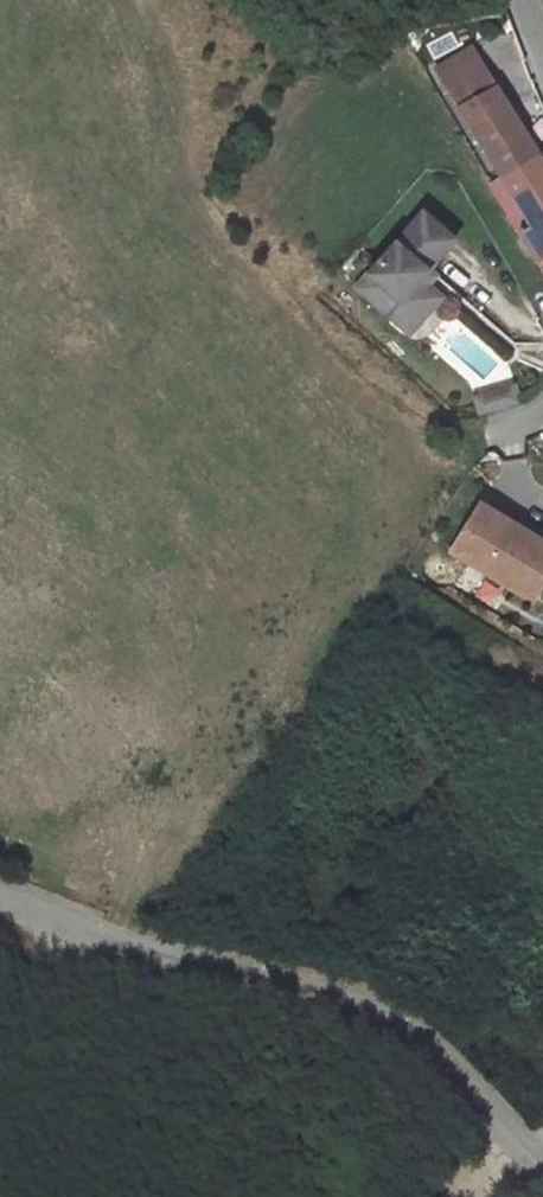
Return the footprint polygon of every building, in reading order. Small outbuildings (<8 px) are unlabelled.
[(460,20),(394,24),(430,84),(442,77),(502,176),(539,154),(460,20)] [(533,254),(542,248),(542,161),(539,154),(502,176),(526,216),(515,225),(533,254)] [(458,233),(425,206),(360,285),(414,329),(446,292),(431,280),(439,270),(432,264),(458,233)] [(533,254),(542,271),(542,248),(533,254)] [(478,417),(522,405),(515,382),(471,394),(478,417)] [(446,556),(532,596),(542,571),(542,538),(470,504),(446,556)]
